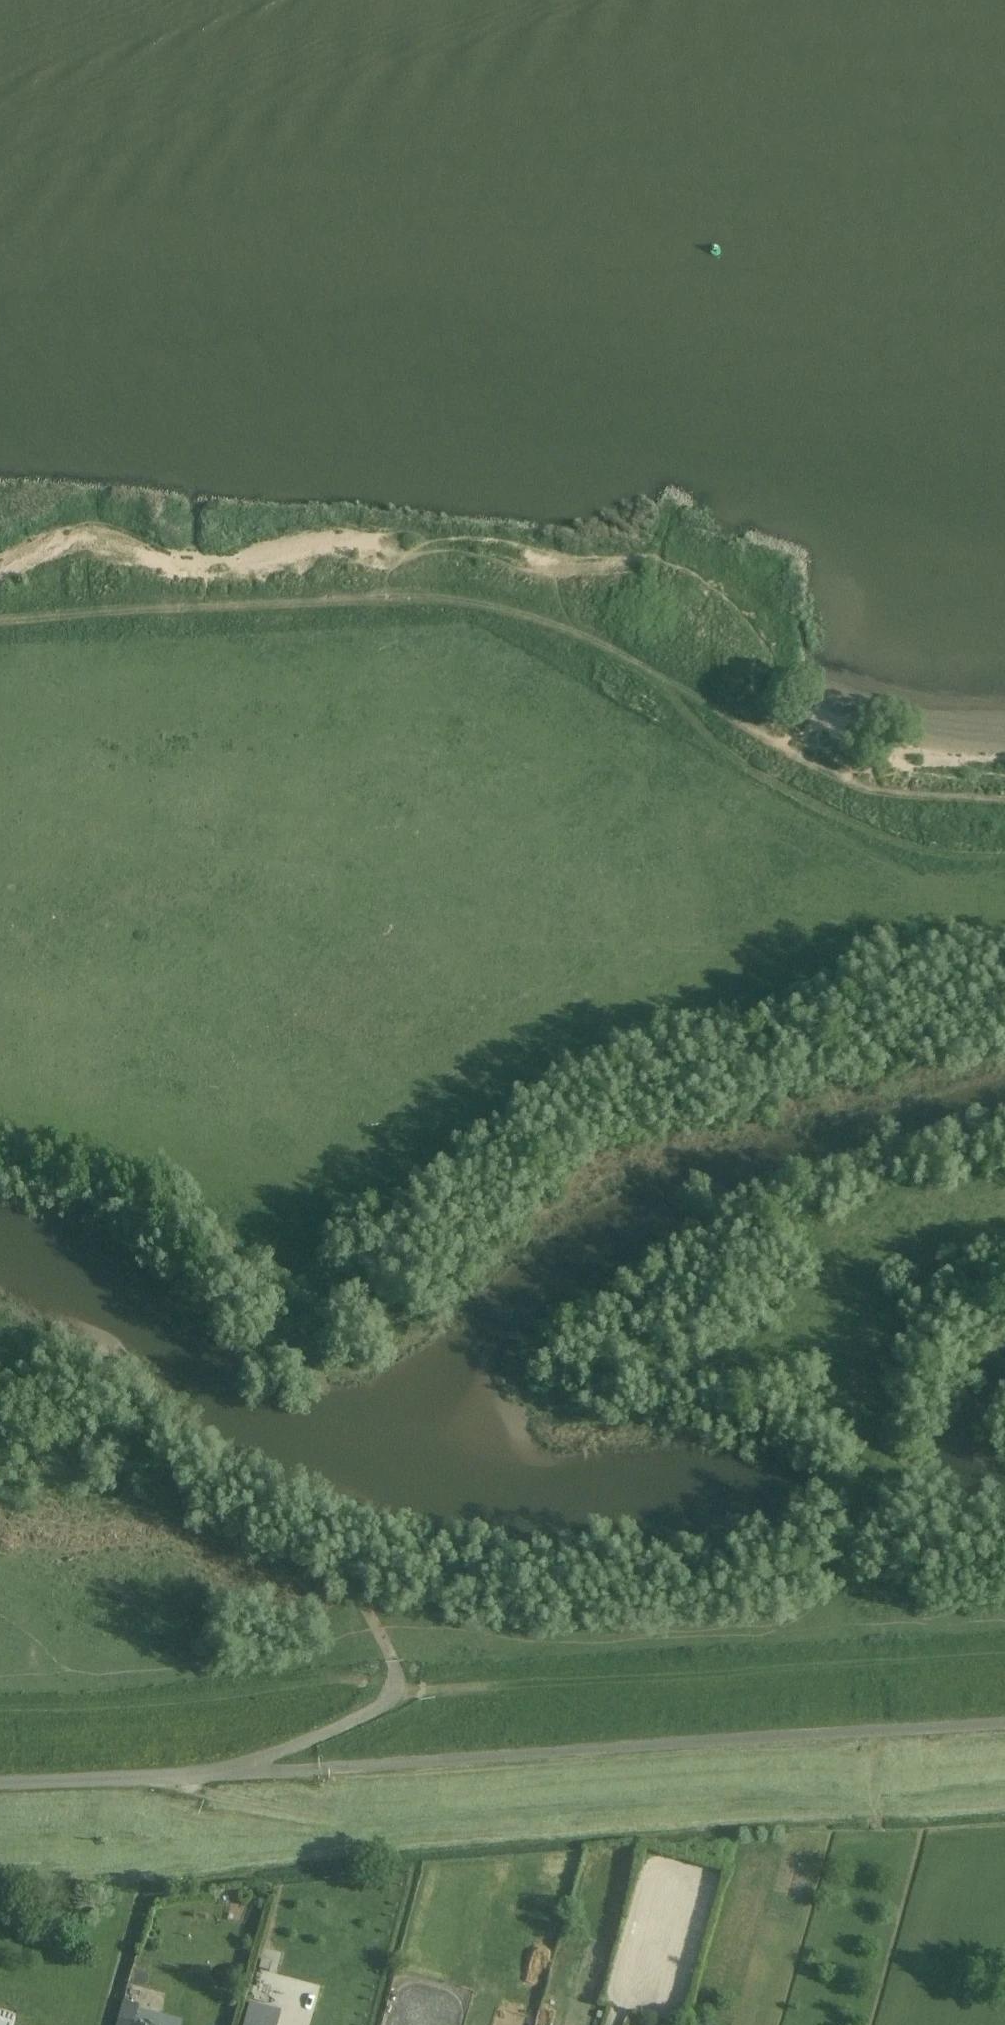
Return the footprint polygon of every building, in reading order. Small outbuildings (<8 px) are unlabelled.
[(261,1959),(258,1969),(269,1972),(271,1962),(261,1959)]
